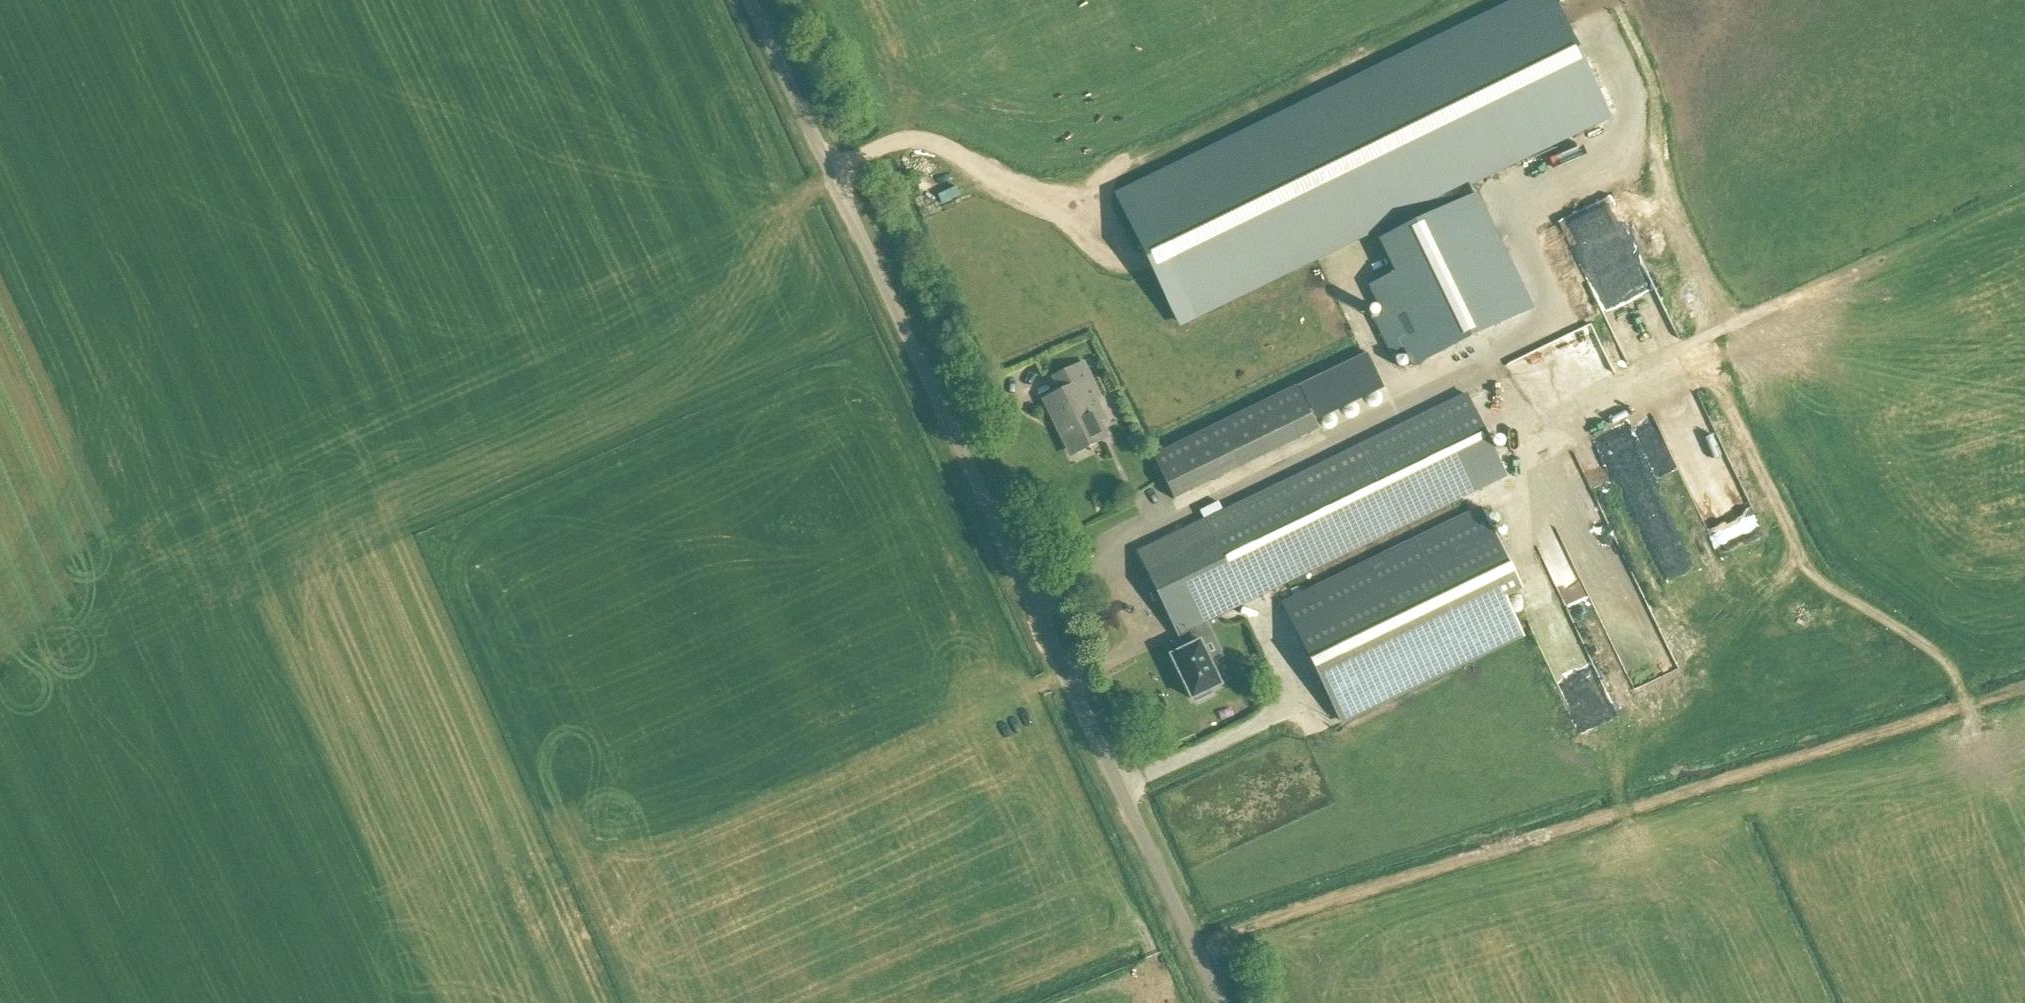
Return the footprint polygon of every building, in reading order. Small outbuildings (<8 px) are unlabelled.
[(1528,310),(1467,185),(1611,115),(1556,0),(1537,0),(1120,202),(1179,324),(1377,228),(1398,272),(1369,286),(1385,317),(1376,321),(1393,355),(1409,347),(1417,364),(1528,310)] [(1563,221),(1581,254),(1632,226),(1614,193),(1563,221)] [(1566,336),(1588,385),(1619,372),(1597,323),(1566,336)] [(1298,387),(1315,420),(1383,386),(1367,353),(1298,387)] [(1084,365),(1061,375),(1068,390),(1045,401),(1071,454),(1107,437),(1090,401),(1099,396),(1084,365)] [(1174,500),(1318,430),(1297,386),(1153,456),(1174,500)] [(1139,556),(1178,637),(1192,630),(1509,478),(1468,392),(1137,551),(1139,556)] [(1655,415),(1599,446),(1652,540),(1667,531),(1659,517),(1671,510),(1655,482),(1684,466),(1655,415)] [(1481,507),(1280,604),(1339,727),(1519,640),(1502,604),(1523,593),(1481,507)] [(1184,654),(1169,661),(1191,705),(1221,690),(1209,669),(1222,663),(1205,626),(1178,640),(1184,654)]
